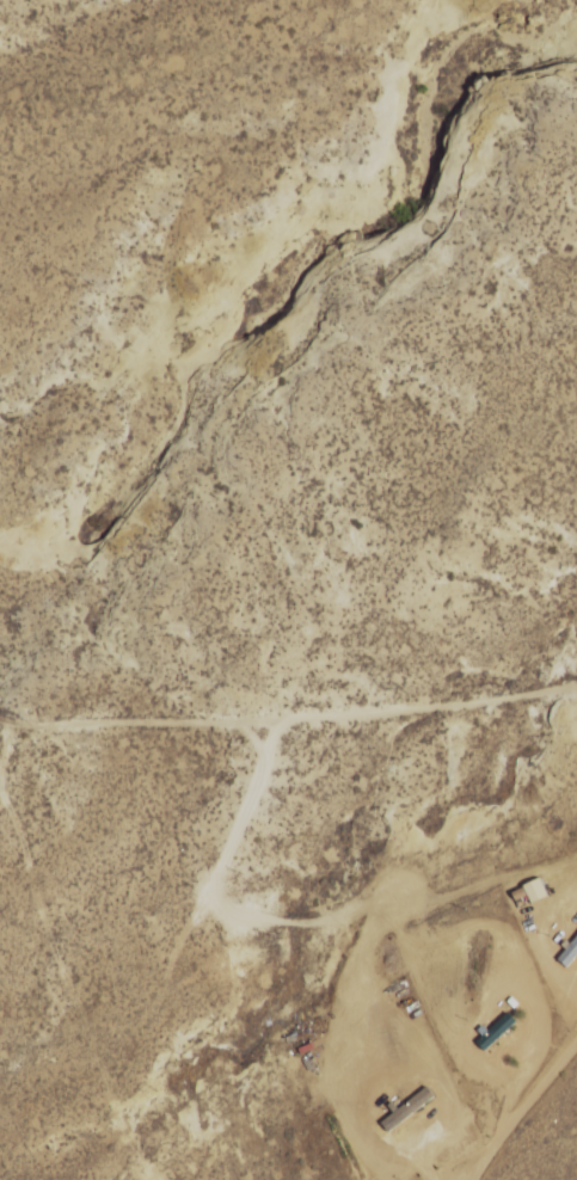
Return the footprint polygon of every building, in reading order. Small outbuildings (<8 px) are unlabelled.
[(547,895),(538,877),(523,885),(532,903),(547,895)] [(576,954),(576,932),(555,957),(566,966),(576,954)] [(515,1021),(505,1010),(474,1040),(484,1051),(515,1021)] [(381,1124),(391,1134),(434,1094),(424,1084),(381,1124)]
